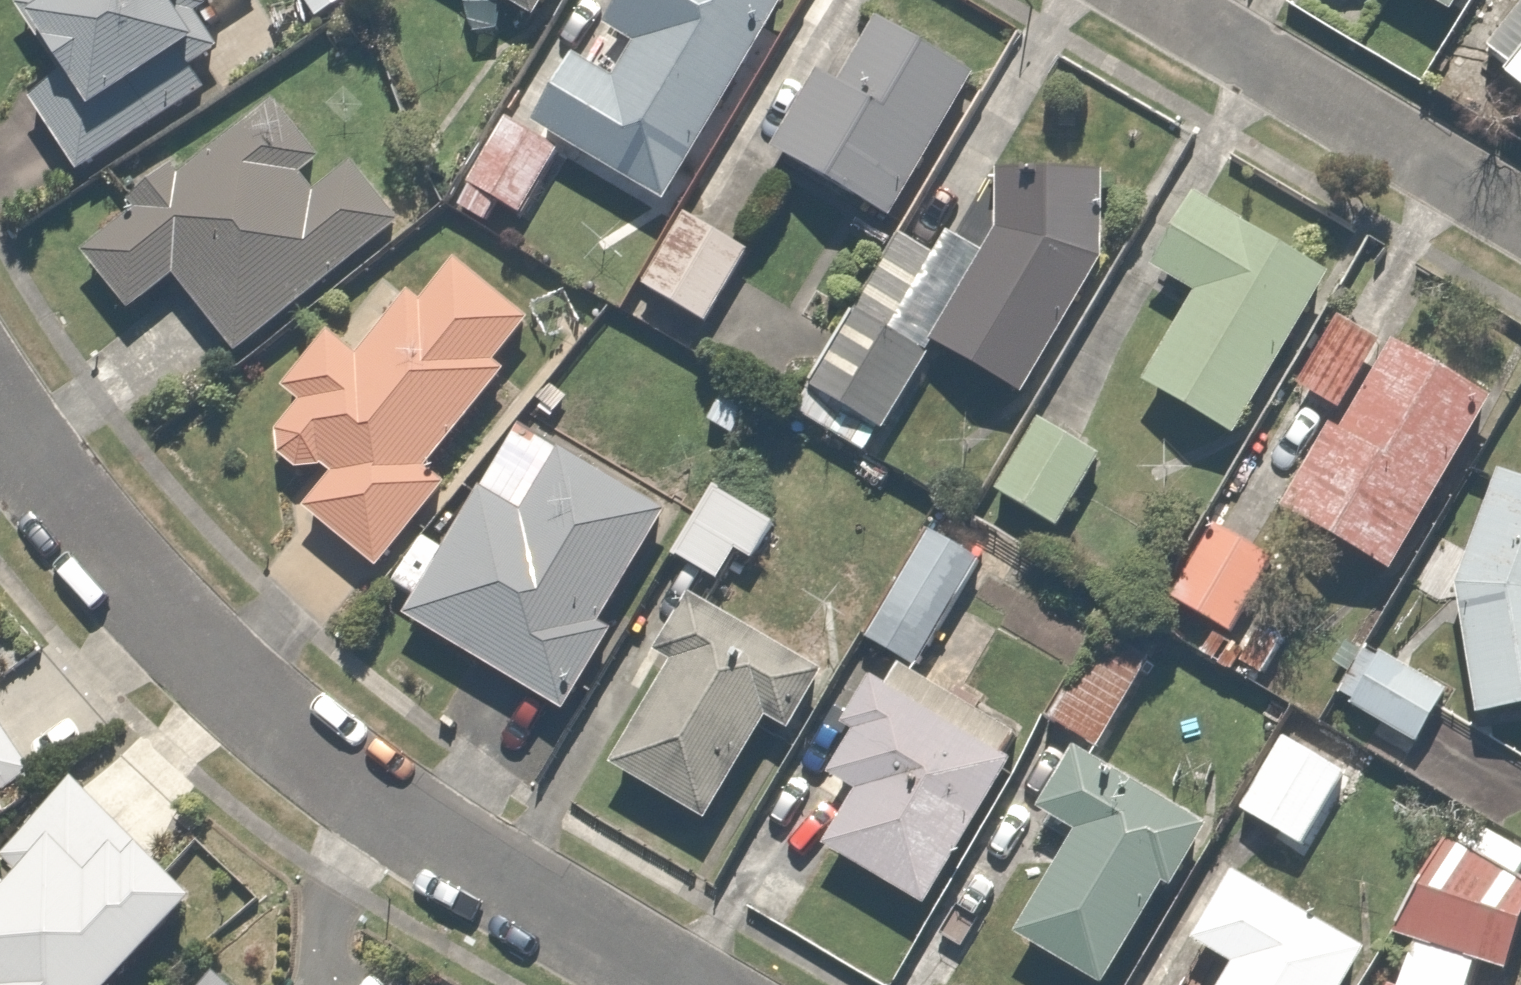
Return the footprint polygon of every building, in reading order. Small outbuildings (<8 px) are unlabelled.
[(12,15),(53,77),(77,114),(171,52),(207,29),(188,0),(36,0),(12,15)] [(310,21),(339,0),(295,0),(310,21)] [(517,16),(526,0),(490,0),(517,16)] [(598,29),(634,48),(622,69),(572,43),(528,127),(660,197),(763,0),(613,0),(598,29)] [(1476,57),(1520,89),(1520,0),(1516,0),(1476,57)] [(831,88),(805,73),(760,151),(889,225),(974,76),(871,18),(831,88)] [(112,308),(166,266),(234,354),(399,228),(351,164),(313,193),(294,168),(319,150),(281,101),(74,259),(112,308)] [(479,118),(451,178),(517,209),(545,150),(479,118)] [(1140,266),(1183,291),(1131,380),(1229,437),(1351,227),(1253,170),(1222,223),(1179,198),(1140,266)] [(995,174),(993,241),(926,341),(1016,401),(1106,266),(1097,176),(995,174)] [(677,214),(636,291),(700,325),(741,249),(677,214)] [(317,475),(320,474),(295,511),(369,573),(412,519),(425,527),(450,498),(416,472),(524,319),(450,264),(415,311),(395,295),(346,352),(326,337),(270,399),(286,415),(284,417),(281,419),(279,421),(277,423),(275,425),(273,428),(272,431),(271,434),(270,436),(270,439),(269,443),(269,445),(269,449),(270,452),(271,455),(272,457),(273,460),(274,463),(276,465),(278,468),(280,470),(283,472),(285,473),(288,475),(291,476),(294,477),(297,478),(300,478),(303,478),(306,478),(309,478),(312,477),(315,476),(317,475)] [(1326,313),(1288,388),(1333,412),(1372,336),(1326,313)] [(848,315),(802,388),(872,432),(918,359),(848,315)] [(1389,345),(1288,521),(1381,575),(1482,398),(1389,345)] [(1042,425),(998,500),(1046,528),(1090,453),(1042,425)] [(390,582),(417,599),(405,617),(557,716),(689,513),(565,433),(511,516),(483,498),(442,561),(415,544),(390,582)] [(1447,578),(1470,718),(1520,710),(1520,485),(1490,472),(1447,578)] [(709,492),(667,558),(710,585),(752,519),(709,492)] [(1212,523),(1168,602),(1219,630),(1263,552),(1212,523)] [(915,524),(854,634),(910,666),(971,556),(915,524)] [(688,825),(755,716),(780,731),(814,676),(789,661),(702,607),(682,595),(646,654),(665,665),(600,771),(688,825)] [(1087,633),(1038,721),(1086,747),(1135,659),(1087,633)] [(1368,649),(1337,695),(1403,741),(1435,695),(1368,649)] [(865,677),(834,725),(847,734),(816,781),(845,800),(816,845),(908,904),(999,763),(865,677)] [(21,760),(0,730),(0,774),(21,760)] [(1341,777),(1271,741),(1234,812),(1303,848),(1341,777)] [(1063,836),(1004,937),(1087,984),(1113,984),(1201,834),(1099,774),(1060,751),(1024,813),(1063,836)] [(0,837),(0,854),(20,874),(0,894),(0,984),(104,984),(177,912),(51,786),(0,837)] [(1390,933),(1415,944),(1397,984),(1464,984),(1472,969),(1488,976),(1520,900),(1520,878),(1431,838),(1390,933)] [(1181,938),(1223,964),(1210,984),(1340,984),(1357,958),(1221,874),(1181,938)] [(189,984),(239,984),(208,961),(189,984)]
